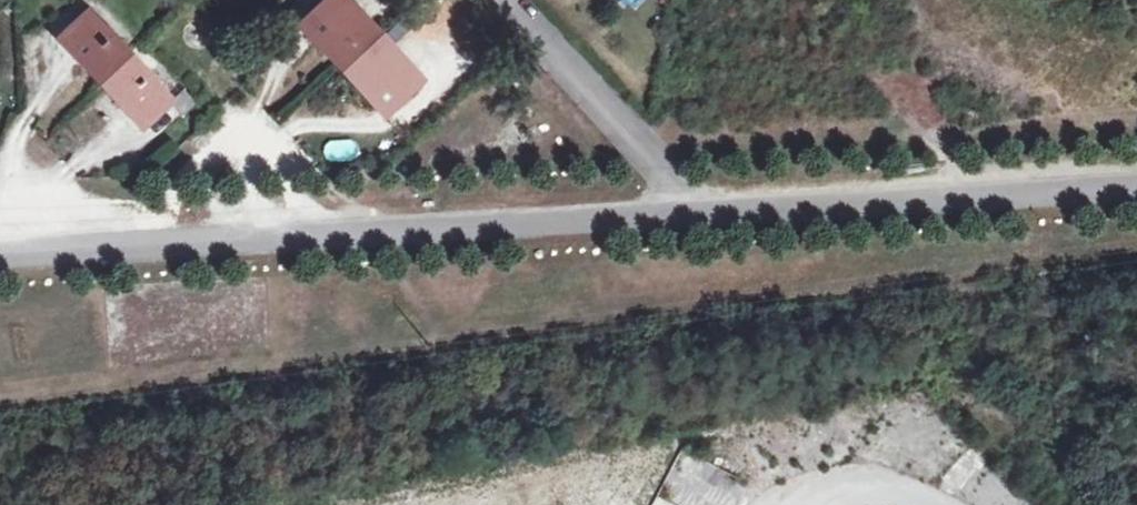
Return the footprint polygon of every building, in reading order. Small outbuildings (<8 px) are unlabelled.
[(351,0),(334,0),(325,9),(331,16),(311,35),(382,110),(402,90),(408,96),(426,77),(351,0)] [(176,102),(89,13),(77,25),(83,32),(68,46),(140,122),(157,107),(163,114),(176,102)]
